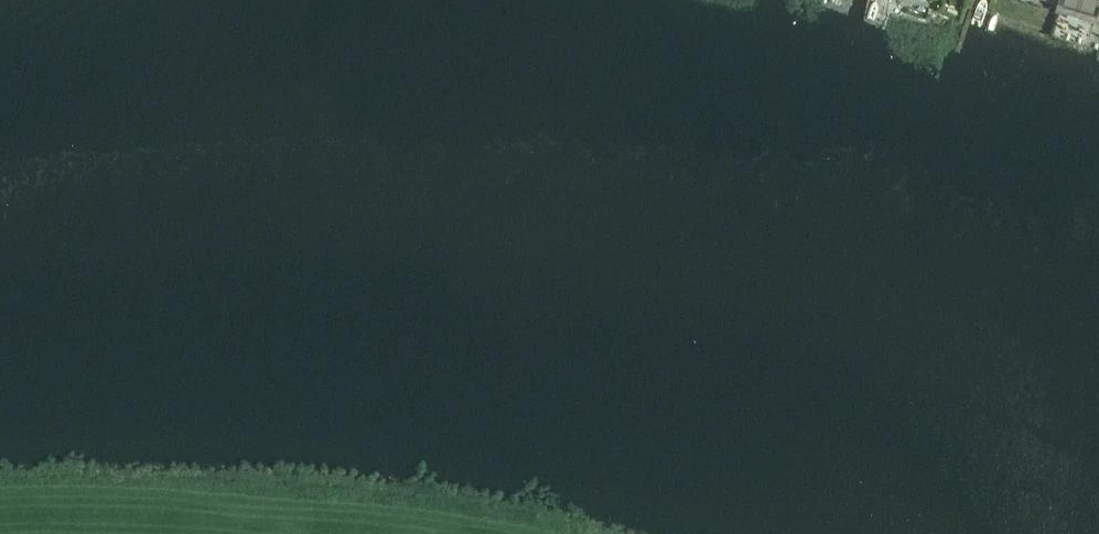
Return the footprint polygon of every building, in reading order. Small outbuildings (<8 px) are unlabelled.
[(1056,3),(1055,8),(1095,19),(1098,11),(1098,12),(1098,0),(1046,0),(1056,3)]
